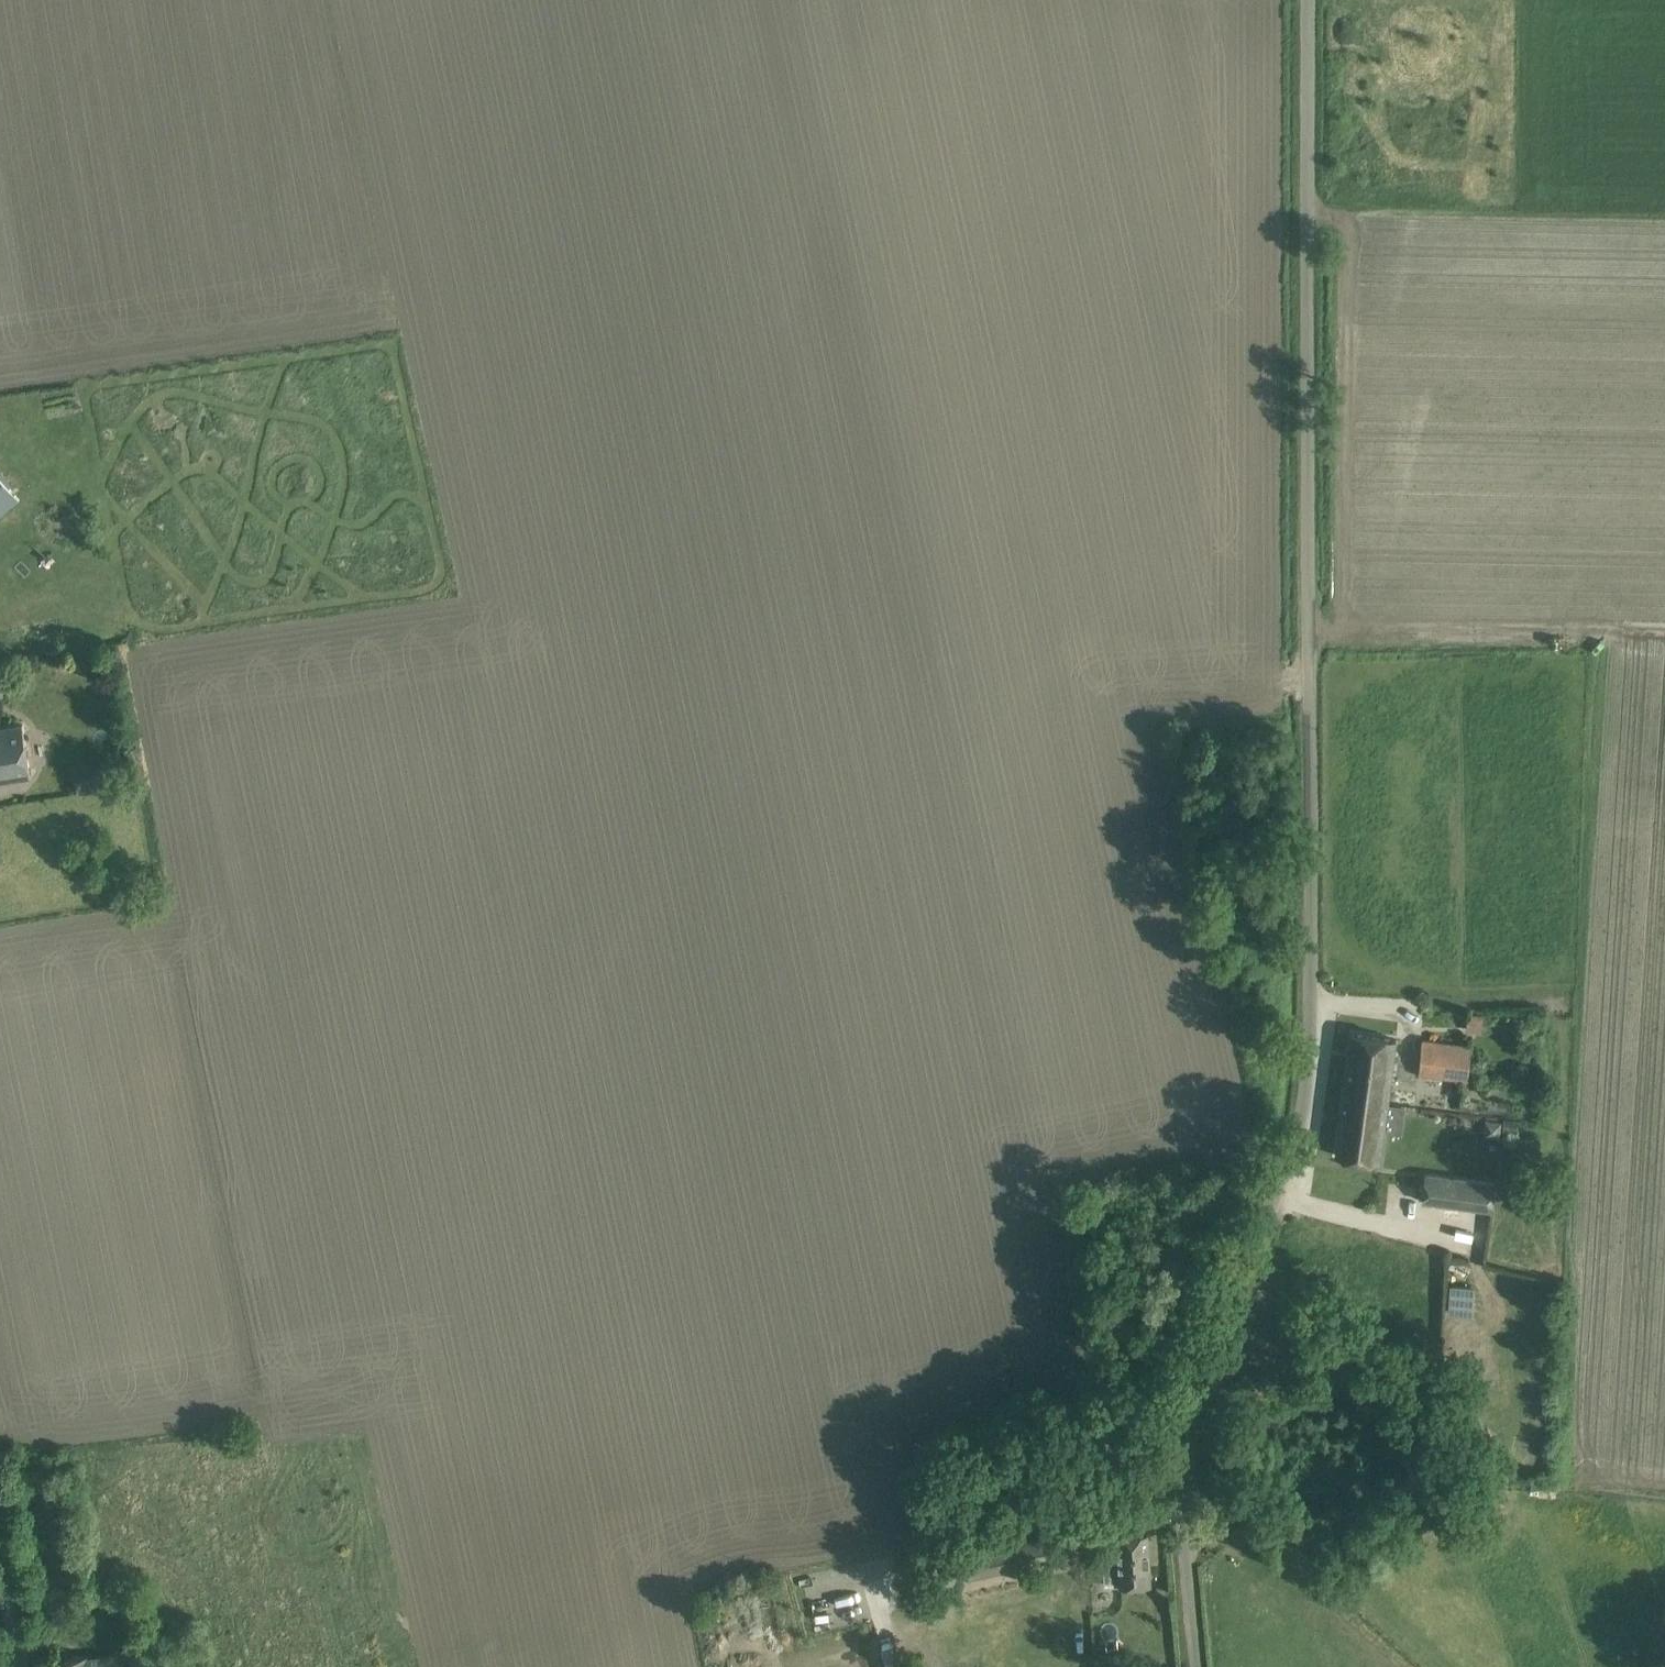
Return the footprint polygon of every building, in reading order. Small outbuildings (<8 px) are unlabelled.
[(22,500),(0,473),(0,518),(22,500)] [(0,728),(0,781),(31,776),(23,725),(0,728)] [(1467,1016),(1466,1030),(1481,1031),(1482,1017),(1467,1016)] [(1352,1033),(1344,1097),(1388,1103),(1393,1069),(1392,1069),(1396,1039),(1352,1033)] [(1419,1074),(1458,1080),(1469,1081),(1474,1046),(1423,1040),(1419,1074)] [(1344,1097),(1336,1155),(1380,1161),(1388,1103),(1344,1097)] [(1496,1182),(1425,1172),(1421,1202),(1492,1211),(1496,1182)] [(1118,1534),(1101,1536),(1103,1555),(1104,1585),(1121,1584),(1121,1585),(1150,1583),(1147,1532),(1118,1534)] [(1054,1536),(964,1556),(969,1577),(1059,1558),(1054,1536)] [(151,1651),(124,1654),(88,1658),(87,1655),(54,1658),(55,1666),(153,1666),(151,1651)]
